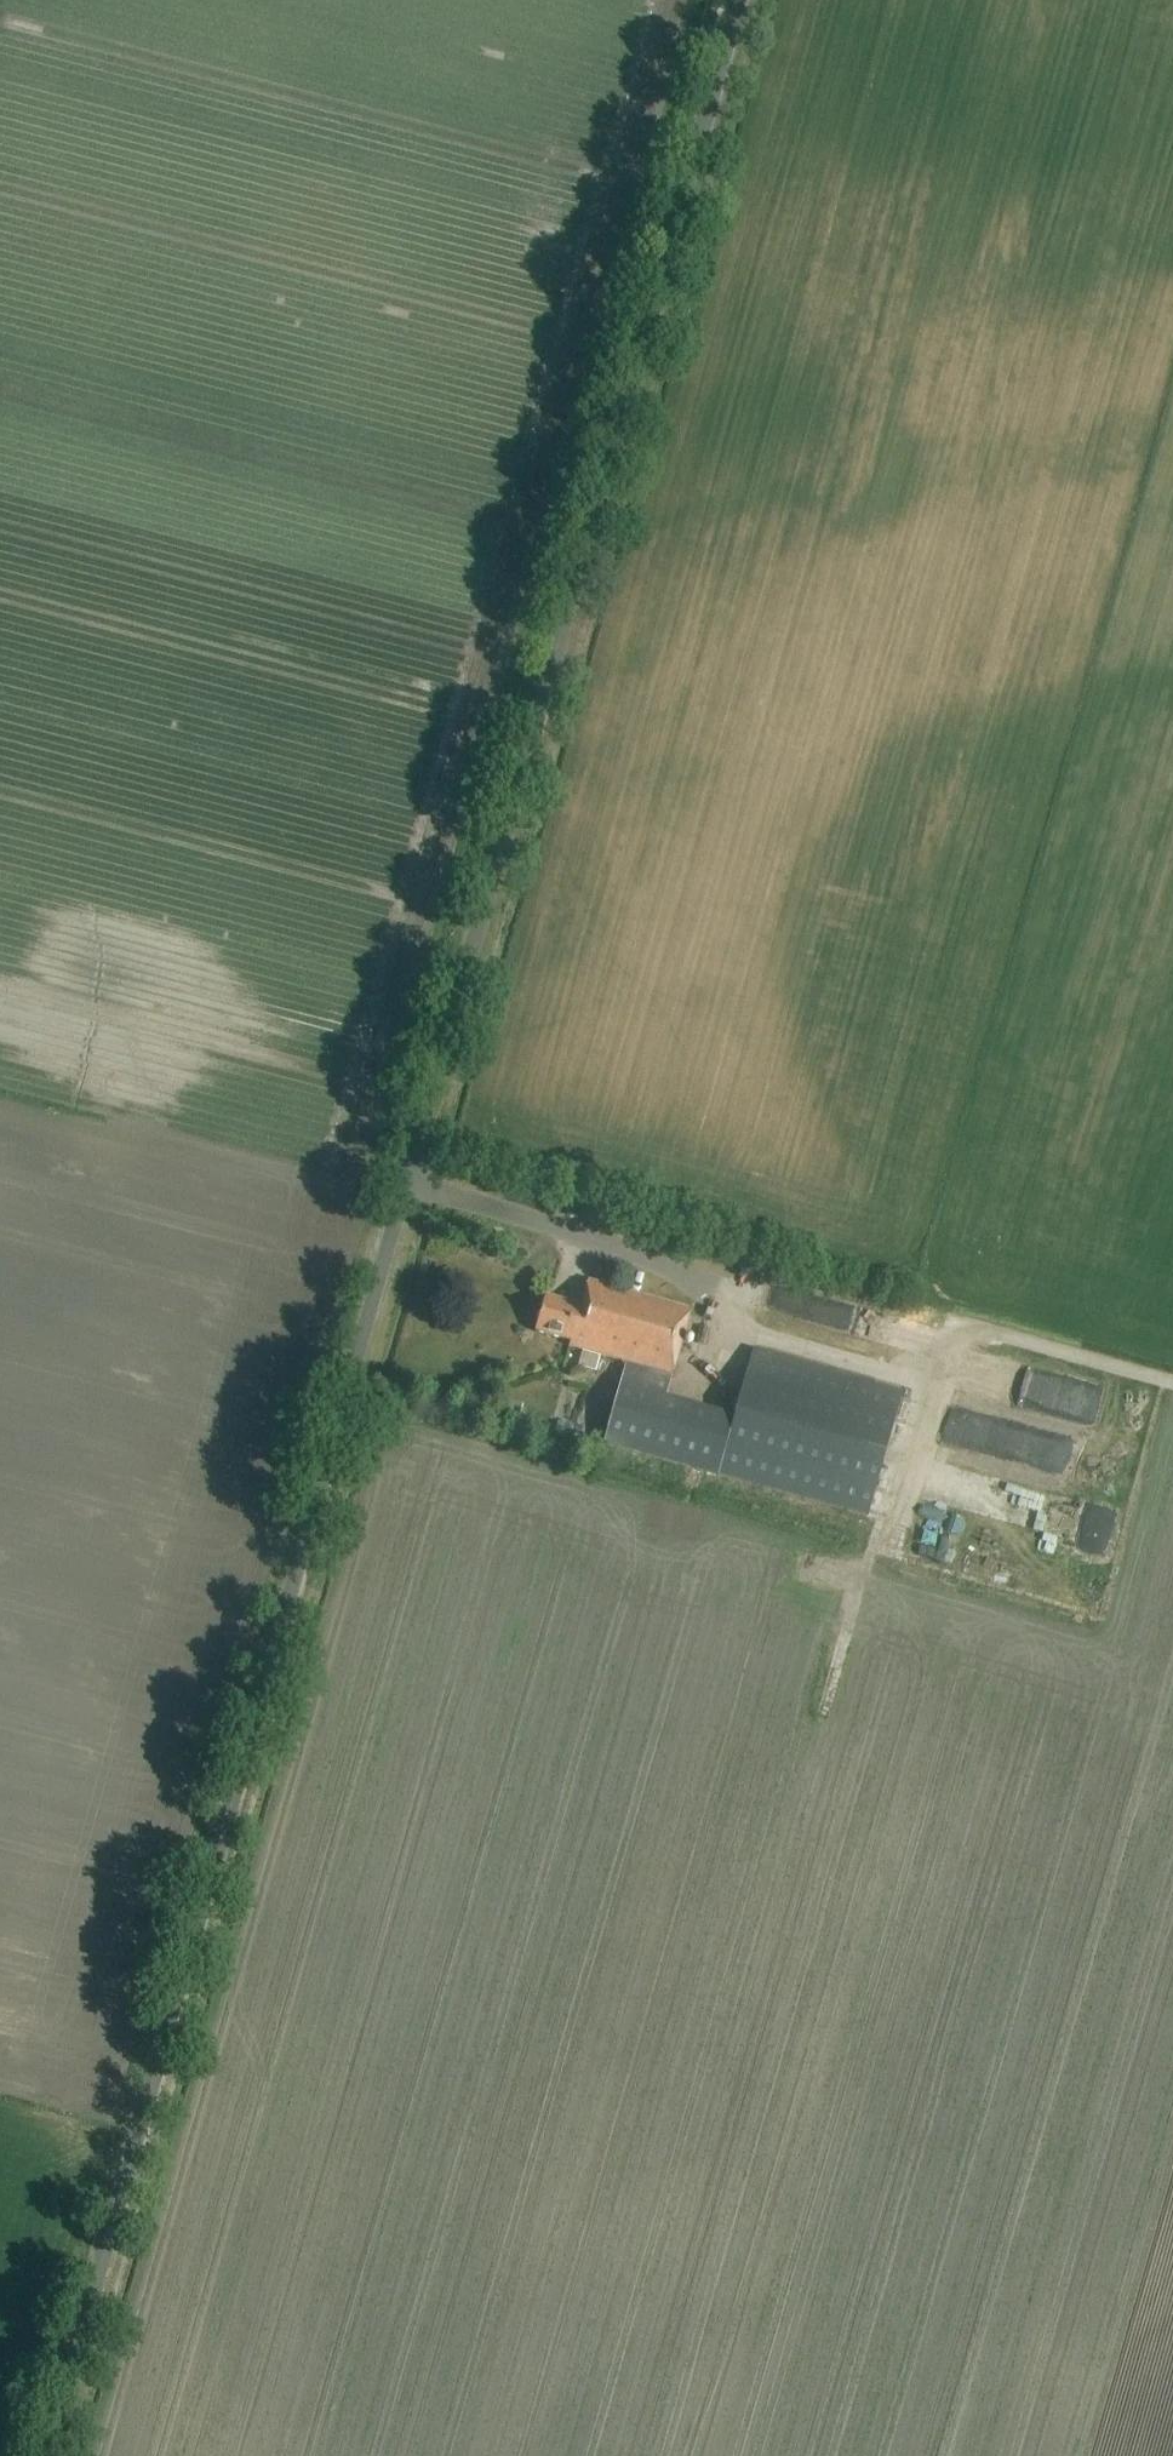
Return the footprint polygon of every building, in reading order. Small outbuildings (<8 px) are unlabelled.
[(570,1347),(601,1355),(673,1376),(690,1311),(588,1282),(580,1307),(546,1297),(536,1332),(571,1342),(570,1347)] [(867,1517),(902,1393),(754,1351),(735,1418),(667,1398),(672,1380),(625,1367),(603,1443),(867,1517)] [(1027,1369),(1021,1404),(1093,1416),(1099,1381),(1027,1369)] [(1107,1554),(1122,1511),(1094,1501),(1079,1544),(1107,1554)]
